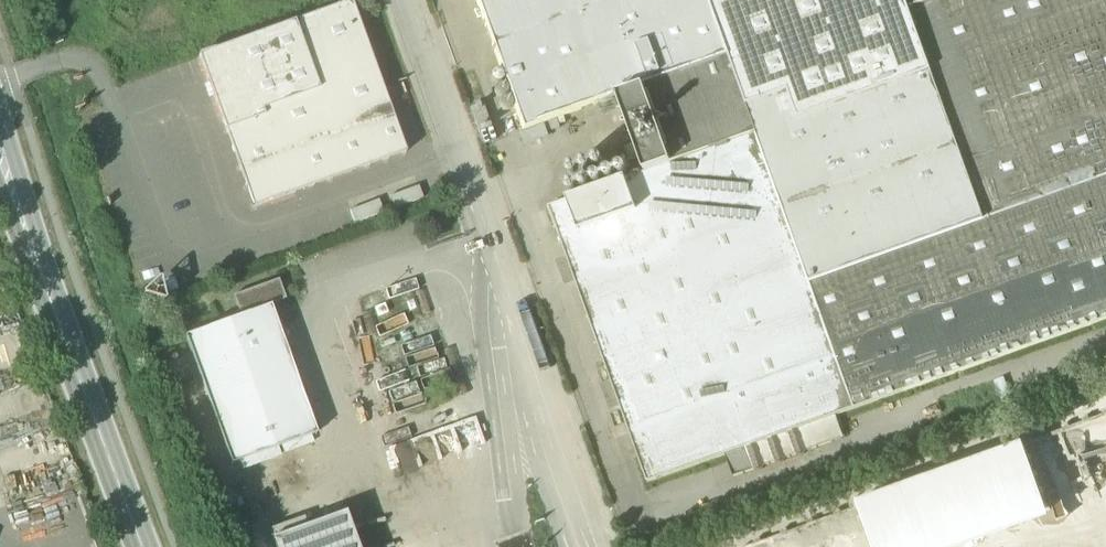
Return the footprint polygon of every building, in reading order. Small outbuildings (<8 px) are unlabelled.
[(522,131),(601,103),(601,104),(619,97),(645,87),(730,57),(709,0),(475,0),(522,131)] [(730,57),(748,107),(790,92),(799,119),(931,72),(909,10),(906,0),(710,0),(730,57)] [(909,10),(937,0),(906,0),(909,10)] [(909,10),(931,72),(939,94),(985,221),(1105,178),(1105,0),(937,0),(909,10)] [(407,153),(352,1),(199,57),(254,208),(407,153)] [(730,57),(645,88),(672,164),(758,134),(748,107),(730,57)] [(931,72),(799,119),(790,92),(748,107),(758,134),(811,284),(957,231),(960,230),(985,221),(939,94),(931,72)] [(645,87),(619,97),(635,143),(641,158),(646,173),(672,164),(645,88),(645,87)] [(646,173),(550,208),(557,227),(648,484),(726,456),(834,417),(836,417),(856,410),(811,284),(758,134),(672,164),(646,173)] [(635,143),(625,146),(631,161),(641,158),(635,143)] [(811,284),(856,410),(1105,321),(1105,178),(986,221),(985,221),(960,230),(957,231),(811,284)] [(419,186),(390,197),(395,209),(423,199),(419,186)] [(379,201),(351,212),(356,224),(384,213),(379,201)] [(557,227),(550,209),(546,211),(553,228),(557,227)] [(280,281),(235,298),(241,316),(270,306),(287,300),(280,281)] [(241,316),(186,336),(232,464),(316,434),(270,306),(241,316)] [(834,417),(726,456),(734,478),(844,439),(836,417),(834,417)] [(874,546),(974,546),(1046,521),(1020,450),(860,508),(874,546)] [(273,539),(276,546),(358,546),(346,513),(273,539)]
